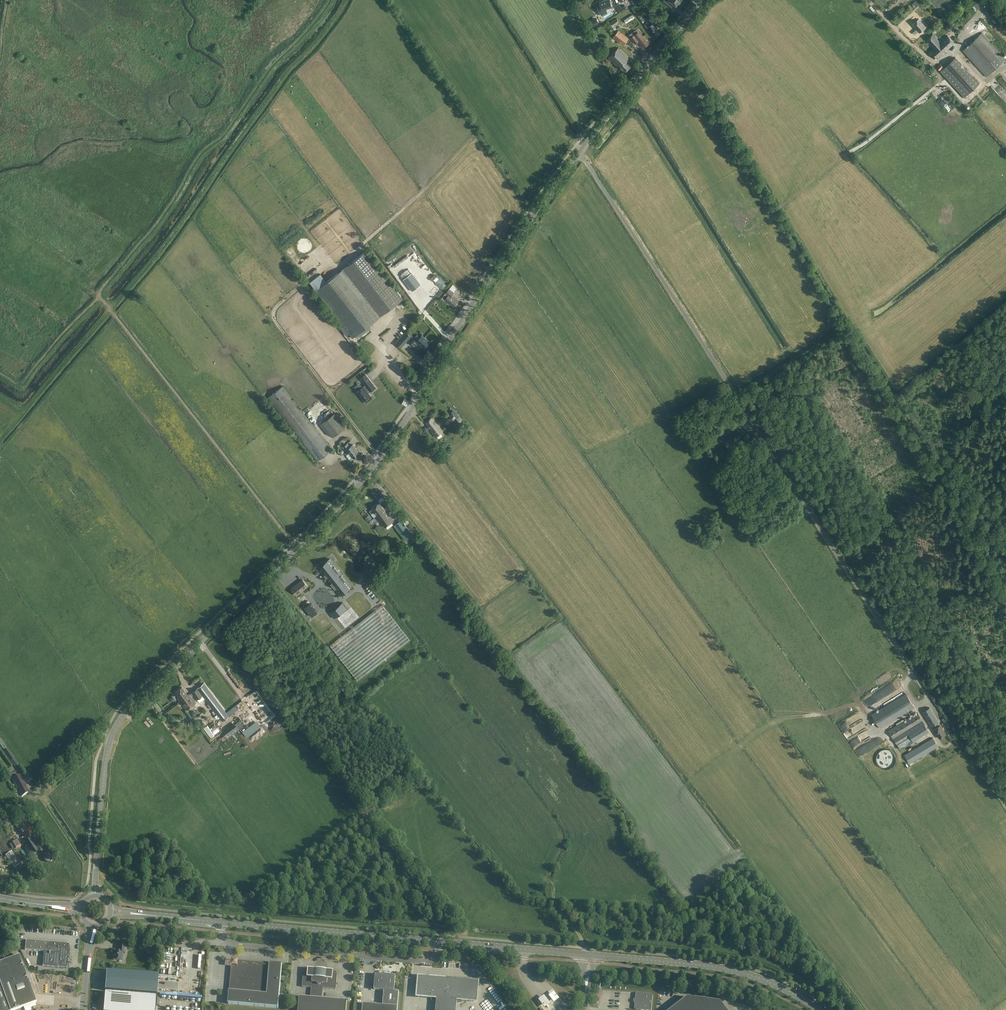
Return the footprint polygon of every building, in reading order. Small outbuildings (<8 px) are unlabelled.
[(600,5),(597,6),(598,10),(602,15),(607,12),(606,8),(611,6),(609,0),(605,0),(602,1),(600,2),(600,5)] [(914,0),(909,5),(912,9),(918,4),(914,0)] [(979,1),(972,7),(975,10),(981,4),(979,1)] [(624,5),(621,7),(619,3),(615,5),(618,9),(620,13),(627,9),(624,5)] [(633,14),(624,20),(626,23),(635,17),(633,14)] [(650,25),(649,26),(656,34),(660,31),(656,25),(658,24),(655,20),(658,18),(655,15),(649,20),(651,22),(650,22),(650,25)] [(617,19),(610,23),(614,30),(621,26),(617,19)] [(919,33),(926,27),(918,19),(912,25),(916,29),(913,32),(915,34),(918,31),(919,33)] [(623,46),(629,39),(618,30),(613,37),(616,40),(623,46)] [(638,32),(634,35),(630,38),(635,44),(639,41),(644,48),(649,44),(642,35),(641,36),(638,32)] [(986,76),(1005,58),(982,33),(962,51),(986,76)] [(933,48),(930,52),(937,59),(944,53),(943,52),(945,50),(946,51),(954,43),(947,35),(940,42),(933,34),(926,40),(933,48)] [(618,47),(608,57),(619,68),(620,67),(625,72),(631,66),(626,62),(629,59),(618,47)] [(964,97),(979,83),(955,57),(940,71),(964,97)] [(936,72),(923,59),(919,63),(932,76),(936,72)] [(954,105),(949,102),(945,109),(949,111),(954,105)] [(366,251),(327,282),(321,274),(310,282),(316,290),(316,291),(353,338),(403,299),(366,251)] [(411,273),(403,279),(413,291),(420,285),(411,273)] [(451,296),(454,292),(449,289),(445,293),(448,295),(444,300),(450,304),(450,303),(454,306),(458,301),(454,298),(451,296)] [(401,348),(409,339),(411,336),(406,332),(396,343),(401,348)] [(414,347),(418,343),(424,348),(429,343),(426,340),(426,339),(422,335),(417,341),(414,339),(411,343),(414,347)] [(363,386),(362,387),(358,390),(357,391),(364,401),(371,396),(368,392),(370,391),(371,391),(376,387),(366,374),(360,378),(365,385),(364,387),(363,386)] [(332,450),(282,386),(268,397),(318,461),(332,450)] [(452,413),(444,419),(449,426),(457,420),(452,413)] [(345,428),(334,414),(322,423),(333,437),(345,428)] [(442,432),(432,418),(425,423),(435,437),(442,432)] [(353,458),(359,454),(355,448),(353,444),(350,447),(347,444),(343,447),(346,452),(348,451),(353,458)] [(373,517),(376,516),(385,527),(393,521),(387,512),(386,512),(379,503),(368,511),(373,517)] [(350,584),(329,559),(323,564),(327,569),(322,573),(333,586),(334,588),(340,596),(347,590),(351,587),(350,584)] [(308,586),(302,580),(291,589),(296,595),(308,586)] [(325,591),(319,596),(322,600),(328,595),(325,591)] [(304,607),(312,617),(317,612),(310,603),(304,607)] [(347,608),(342,603),(330,612),(334,618),(347,608)] [(383,604),(330,645),(357,680),(410,640),(383,604)] [(222,721),(228,716),(211,693),(203,683),(197,688),(222,721)] [(188,695),(182,687),(175,692),(179,698),(178,699),(179,701),(188,695)] [(202,695),(197,688),(192,692),(197,699),(202,695)] [(188,695),(179,701),(186,710),(195,703),(189,694),(188,695)] [(906,694),(884,707),(872,715),(880,728),(914,707),(906,694)] [(939,722),(930,707),(923,712),(932,726),(934,728),(934,729),(940,738),(946,734),(940,725),(938,722),(939,722)] [(913,741),(929,731),(918,712),(889,730),(897,745),(905,740),(912,751),(905,755),(909,763),(938,746),(933,738),(916,749),(914,745),(915,745),(913,741)] [(236,723),(224,731),(228,738),(240,729),(236,723)] [(211,738),(216,735),(208,724),(204,727),(211,738)] [(843,733),(846,739),(854,734),(851,728),(843,733)] [(858,755),(872,746),(868,740),(854,749),(858,755)] [(9,759),(15,768),(19,765),(3,741),(0,743),(0,744),(5,751),(4,752),(9,759)] [(26,785),(22,778),(20,774),(12,779),(14,782),(18,788),(17,789),(22,796),(29,792),(27,787),(26,788),(25,786),(26,785)] [(24,818),(14,824),(26,841),(25,842),(27,846),(24,848),(30,857),(38,852),(31,840),(30,839),(36,835),(24,818)] [(18,840),(10,844),(12,849),(15,847),(14,846),(19,843),(18,840)] [(20,864),(18,861),(12,851),(6,855),(14,868),(20,864)] [(43,856),(43,857),(43,858),(44,859),(44,860),(45,860),(45,861),(46,861),(46,862),(47,862),(48,862),(49,862),(50,862),(51,862),(52,861),(53,860),(53,859),(54,859),(54,858),(54,857),(54,856),(54,855),(53,854),(53,853),(52,853),(52,852),(51,852),(50,852),(49,851),(48,851),(47,852),(46,852),(45,853),(44,854),(44,855),(43,856)] [(26,940),(25,950),(44,952),(42,966),(67,968),(70,944),(26,940)] [(126,946),(118,945),(118,951),(113,951),(112,955),(114,956),(113,960),(120,960),(123,960),(123,953),(125,953),(126,946)] [(22,1007),(36,1002),(19,955),(0,962),(0,1009),(15,1009),(22,1007)] [(229,991),(229,992),(227,993),(229,995),(228,1004),(278,1008),(282,965),(273,964),(272,962),(270,964),(269,963),(269,964),(269,967),(243,964),(243,966),(242,968),(241,969),(239,971),(237,972),(236,972),(234,972),(232,991),(229,991)] [(298,1009),(346,1009),(347,1001),(322,999),(323,989),(336,990),(337,974),(333,974),(333,971),(331,971),(330,970),(328,971),(313,969),(312,968),(310,969),(308,969),(308,972),(303,971),(302,987),(311,988),(310,998),(299,997),(298,1009)] [(106,971),(105,991),(157,995),(158,975),(106,971)] [(382,1005),(363,1004),(362,1009),(397,1009),(399,992),(394,991),(395,977),(394,976),(390,976),(385,976),(386,975),(376,974),(375,975),(374,990),(384,991),(382,1005)] [(417,995),(417,996),(419,997),(432,998),(432,1000),(436,1001),(435,1009),(456,1009),(457,1003),(461,1002),(462,1001),(475,1002),(476,1001),(477,1000),(478,984),(478,982),(476,982),(451,979),(451,978),(446,978),(446,979),(420,977),(419,977),(418,979),(417,995)] [(554,991),(549,995),(555,1002),(560,998),(554,991)] [(105,992),(103,1009),(155,1009),(156,996),(105,992)] [(635,1009),(640,1009),(651,1009),(653,995),(651,994),(649,994),(637,993),(636,994),(635,997),(635,999),(636,1000),(636,1002),(635,1003),(634,1005),(635,1005),(634,1008),(635,1009)] [(720,1002),(687,997),(671,1009),(726,1009),(720,1002)]
